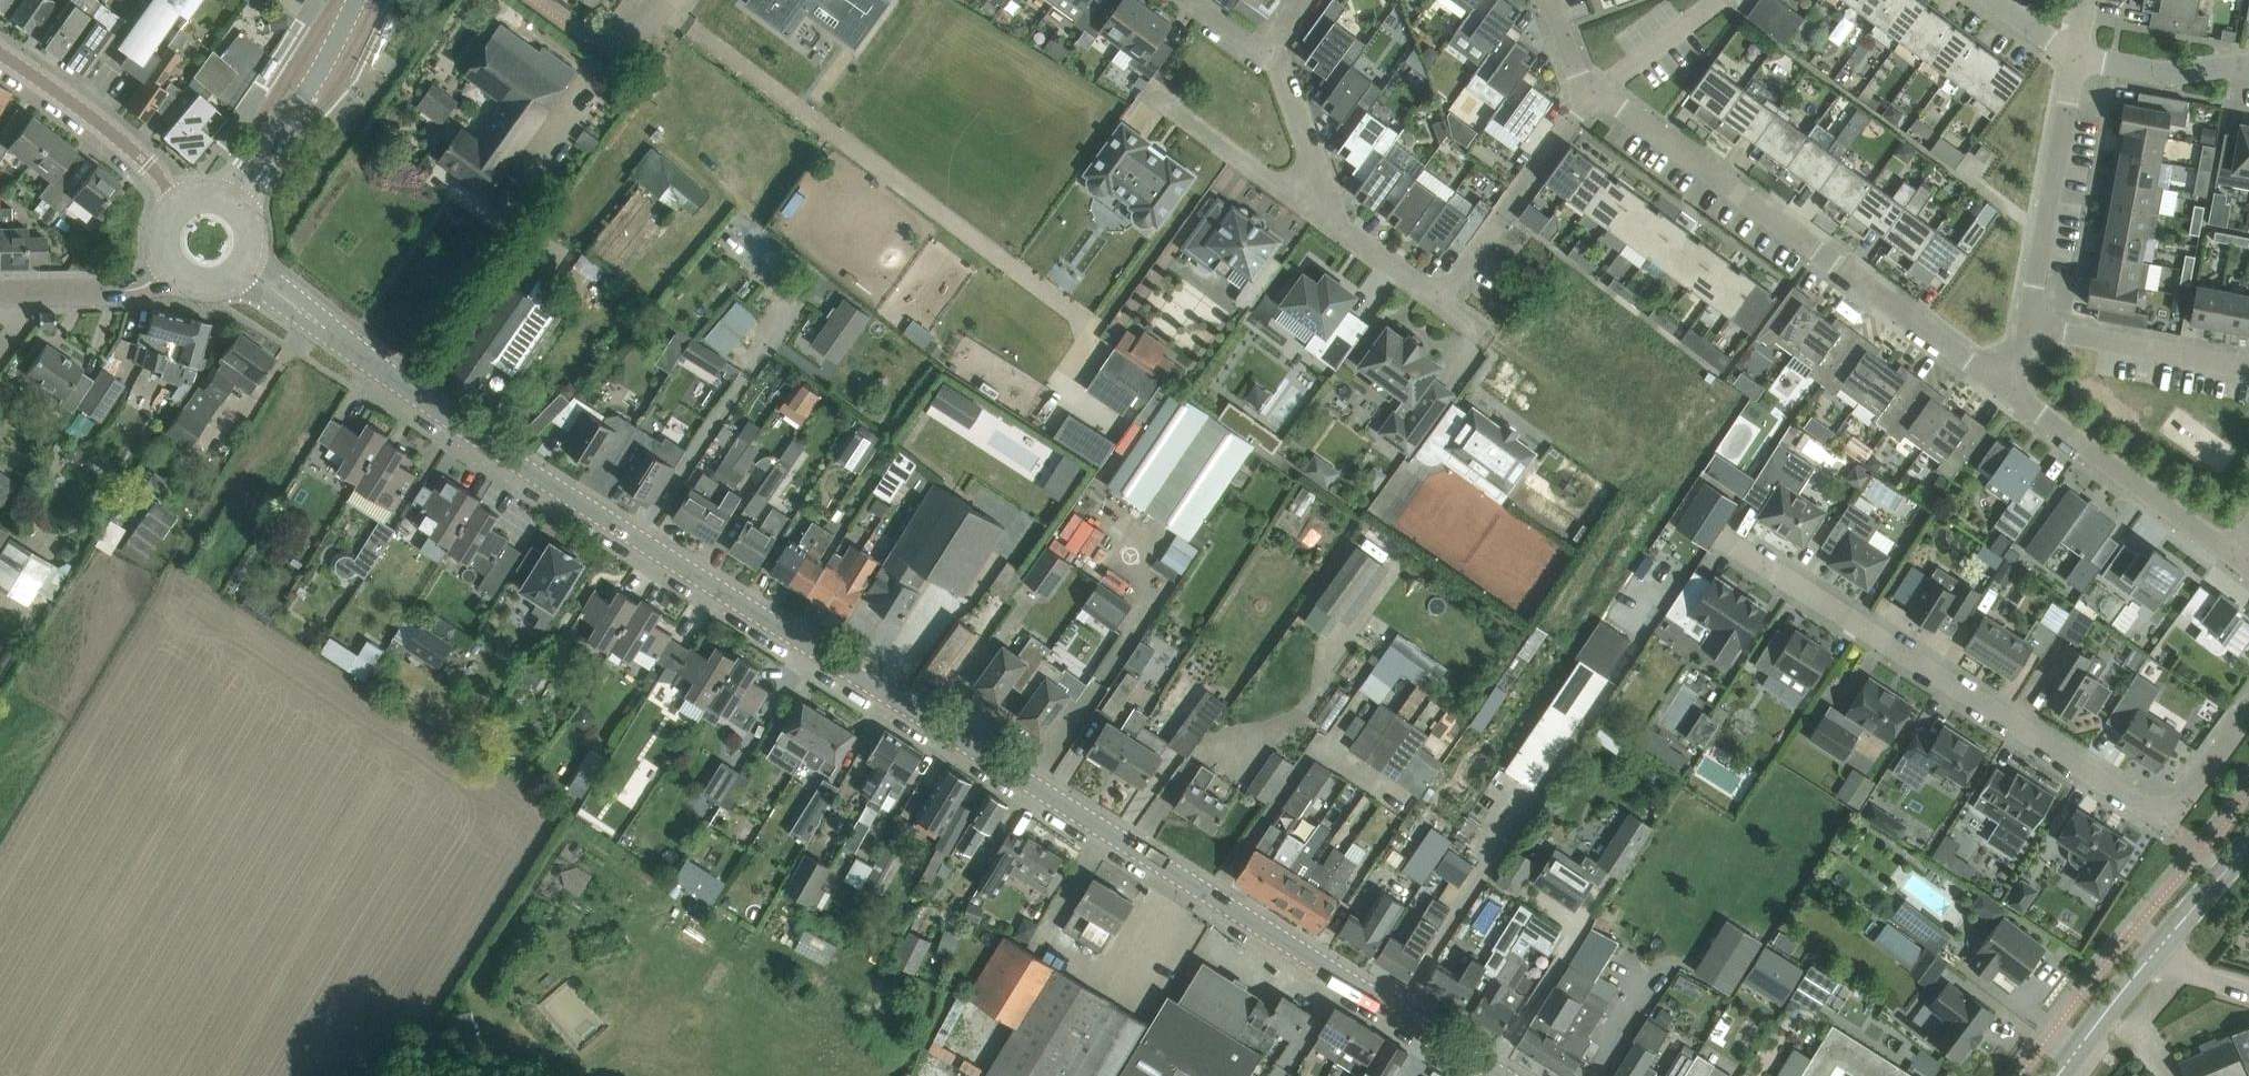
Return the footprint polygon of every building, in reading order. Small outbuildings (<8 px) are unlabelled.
[(2,14),(12,0),(0,0),(0,12),(2,14)] [(55,0),(56,0),(22,0),(9,19),(31,34),(55,0)] [(101,2),(97,0),(69,0),(40,41),(62,57),(101,2)] [(199,0),(148,0),(129,27),(116,45),(126,53),(119,63),(142,80),(179,27),(180,27),(199,0)] [(745,2),(789,34),(814,0),(746,0),(745,2)] [(889,0),(824,0),(848,18),(837,34),(852,45),(852,46),(856,49),(891,1),(889,0)] [(1090,0),(1056,0),(1054,3),(1075,19),(1073,22),(1084,30),(1084,28),(1100,7),(1090,0)] [(1100,7),(1084,28),(1096,37),(1102,30),(1122,45),(1150,7),(1147,5),(1146,1),(1145,0),(1122,0),(1119,4),(1113,0),(1106,0),(1100,7)] [(1231,11),(1239,0),(1215,0),(1231,11)] [(1336,21),(1347,6),(1339,0),(1331,0),(1304,38),(1305,39),(1307,35),(1319,43),(1316,47),(1315,46),(1305,60),(1325,75),(1320,82),(1320,83),(1344,51),(1355,60),(1371,38),(1371,37),(1367,43),(1336,21)] [(1474,5),(1454,32),(1455,33),(1471,11),(1483,19),(1497,0),(1467,0),(1474,5)] [(1508,27),(1511,24),(1521,10),(1507,0),(1497,0),(1483,19),(1471,11),(1455,33),(1460,27),(1491,50),(1471,77),(1487,55),(1499,64),(1522,32),(1519,36),(1508,27)] [(1782,0),(1758,0),(1747,16),(1785,44),(1793,33),(1799,25),(1785,15),(1791,7),(1782,0)] [(1892,0),(1854,0),(1852,3),(1876,21),(1892,0)] [(1927,3),(1923,0),(1892,0),(1876,21),(1900,39),(1927,3)] [(2199,0),(2143,0),(2142,6),(2153,8),(2150,25),(2206,36),(2209,15),(2196,13),(2199,0)] [(85,73),(124,18),(101,1),(101,2),(62,57),(85,73)] [(1925,56),(1951,20),(1931,6),(1929,8),(1926,6),(1927,3),(1900,39),(1925,56)] [(1157,43),(1171,23),(1165,18),(1164,14),(1161,11),(1157,9),(1153,9),(1150,7),(1122,45),(1135,55),(1130,62),(1151,77),(1174,47),(1173,46),(1169,51),(1157,43)] [(285,12),(268,15),(270,28),(287,26),(285,12)] [(1949,74),(1975,38),(1955,23),(1954,26),(1950,23),(1952,21),(1951,20),(1925,56),(1949,74)] [(510,163),(576,70),(542,46),(539,50),(501,23),(464,74),(503,102),(477,139),(462,128),(458,132),(451,127),(445,135),(453,141),(440,159),(489,195),(503,205),(520,182),(505,172),(511,164),(510,163)] [(159,84),(180,54),(192,36),(180,27),(179,27),(142,80),(143,81),(125,106),(145,120),(167,90),(159,84)] [(2235,41),(2237,31),(2223,28),(2221,38),(2235,41)] [(1535,80),(1524,72),(1527,68),(1527,69),(1538,55),(1517,40),(1523,33),(1522,32),(1499,64),(1487,55),(1471,77),(1472,78),(1476,72),(1507,94),(1487,121),(1488,122),(1504,100),(1515,108),(1539,77),(1538,76),(1535,80)] [(1383,88),(1352,65),(1372,38),(1371,38),(1355,60),(1344,51),(1320,83),(1321,83),(1324,79),(1335,88),(1332,91),(1322,105),(1342,119),(1336,127),(1337,127),(1360,96),(1372,104),(1388,82),(1387,82),(1383,88)] [(1973,92),(1999,56),(1979,41),(1978,44),(1974,41),(1976,39),(1975,38),(1949,74),(1973,92)] [(1417,42),(1404,61),(1420,72),(1425,65),(1417,42)] [(1430,44),(1423,54),(1433,61),(1440,51),(1430,44)] [(238,72),(221,57),(212,50),(193,76),(217,96),(238,72)] [(1998,110),(2024,74),(2004,59),(2002,61),(1998,59),(2000,56),(1999,56),(1973,92),(1998,110)] [(1712,132),(1744,88),(1724,73),(1728,69),(1715,59),(1689,94),(1701,102),(1693,113),(1714,128),(1712,131),(1712,132)] [(1759,135),(1780,107),(1767,98),(1772,91),(1752,76),(1744,88),(1712,132),(1713,132),(1715,129),(1735,144),(1743,133),(1754,141),(1759,135)] [(1541,116),(1543,113),(1544,113),(1554,99),(1534,85),(1539,77),(1515,108),(1504,100),(1488,122),(1493,116),(1523,139),(1519,145),(1524,149),(1531,154),(1532,154),(1555,122),(1554,121),(1552,125),(1541,116)] [(1399,132),(1368,110),(1388,83),(1388,82),(1372,104),(1360,96),(1337,127),(1337,128),(1340,124),(1351,132),(1349,136),(1348,136),(1338,149),(1358,164),(1353,172),(1376,140),(1388,149),(1404,127),(1404,126),(1399,132)] [(458,99),(432,83),(417,108),(442,124),(458,99)] [(11,92),(0,84),(0,109),(11,92)] [(212,136),(199,126),(215,107),(198,92),(182,111),(173,103),(161,117),(162,117),(165,114),(174,122),(162,135),(191,160),(212,136)] [(2168,125),(2183,128),(2188,100),(2153,94),(2151,107),(2125,102),(2120,128),(2166,136),(2168,125)] [(1893,103),(1883,116),(1896,125),(1905,112),(1893,103)] [(1776,179),(1808,135),(1788,120),(1792,116),(1780,107),(1754,141),(1766,149),(1758,160),(1778,175),(1776,178),(1776,179)] [(54,132),(32,115),(14,138),(2,130),(0,134),(0,160),(8,147),(29,163),(54,132)] [(1920,116),(1913,125),(1929,138),(1936,128),(1920,116)] [(1445,118),(1434,122),(1442,142),(1444,140),(1447,135),(1450,131),(1445,118)] [(1464,119),(1452,137),(1468,148),(1480,130),(1464,119)] [(1819,188),(1844,154),(1849,146),(1817,122),(1808,135),(1776,179),(1777,179),(1779,176),(1800,191),(1808,180),(1819,188)] [(2248,125),(2242,124),(2240,132),(2240,135),(2225,132),(2216,182),(2248,188),(2248,125)] [(2203,125),(2200,143),(2213,145),(2216,128),(2203,125)] [(1191,175),(1168,158),(1165,162),(1144,146),(1147,143),(1123,126),(1089,172),(1093,175),(1091,181),(1093,186),(1098,190),(1104,190),(1108,186),(1112,189),(1115,186),(1137,201),(1134,205),(1138,208),(1136,213),(1138,219),(1143,223),(1148,222),(1153,219),(1157,222),(1191,175)] [(1416,177),(1385,154),(1405,127),(1404,127),(1388,149),(1376,140),(1353,172),(1354,173),(1356,169),(1368,177),(1365,181),(1364,180),(1354,194),(1375,209),(1393,185),(1404,193),(1420,172),(1420,171),(1416,177)] [(2160,161),(2165,137),(2166,137),(2166,136),(2120,128),(2121,129),(2120,134),(2122,134),(2121,141),(2119,140),(2116,153),(2160,161)] [(658,130),(652,137),(658,143),(664,136),(658,130)] [(58,171),(75,148),(54,132),(29,163),(51,180),(39,196),(50,204),(69,180),(58,171)] [(1966,154),(1941,135),(1930,150),(1955,168),(1966,154)] [(1906,140),(1896,153),(1909,162),(1919,149),(1906,140)] [(1566,196),(1593,160),(1577,149),(1576,152),(1572,149),(1574,147),(1572,145),(1545,181),(1566,196)] [(1985,162),(1992,152),(1982,145),(1975,155),(1985,162)] [(678,208),(680,206),(693,216),(711,194),(671,161),(653,147),(633,171),(678,208)] [(1524,149),(1519,156),(1526,161),(1531,154),(1524,149)] [(2155,186),(2160,161),(2116,153),(2114,165),(2117,166),(2115,172),(2113,171),(2112,178),(2155,186)] [(1841,225),(1872,182),(1853,167),(1856,163),(1844,154),(1819,188),(1830,196),(1822,207),(1842,222),(1840,225),(1841,225)] [(2211,170),(2214,156),(2204,154),(2202,168),(2211,170)] [(1587,211),(1611,178),(1606,174),(1608,172),(1593,160),(1566,196),(1587,211)] [(95,214),(119,182),(97,165),(79,188),(69,180),(50,204),(61,213),(73,197),(95,214)] [(2209,185),(2211,170),(2202,168),(2199,183),(2209,185)] [(1419,241),(1452,195),(1452,194),(1447,200),(1417,178),(1421,172),(1420,172),(1404,193),(1393,185),(1375,209),(1375,210),(1388,192),(1399,200),(1397,204),(1396,204),(1386,217),(1407,233),(1409,231),(1420,238),(1418,241),(1419,241)] [(1607,226),(1634,190),(1618,179),(1616,181),(1611,178),(1587,211),(1607,226)] [(2163,187),(2155,186),(2112,178),(2111,184),(2113,184),(2112,190),(2109,190),(2107,202),(2151,211),(2159,212),(2163,187)] [(1883,235),(1908,201),(1917,189),(1905,180),(1892,196),(1872,182),(1841,225),(1841,226),(1844,223),(1864,238),(1872,227),(1883,235)] [(1905,272),(1937,229),(1917,214),(1934,192),(1921,183),(1917,189),(1908,201),(1883,235),(1894,243),(1886,254),(1907,269),(1904,272),(1905,272)] [(1628,241),(1652,208),(1647,204),(1649,201),(1634,190),(1607,226),(1628,241)] [(2214,192),(2212,200),(2225,203),(2226,195),(2214,192)] [(1461,251),(1485,219),(1472,209),(1468,215),(1449,201),(1453,195),(1452,195),(1419,241),(1439,256),(1449,242),(1452,238),(1463,247),(1460,250),(1461,251)] [(1948,282),(2001,210),(1988,200),(1957,243),(1937,229),(1905,272),(1906,273),(1908,270),(1928,285),(1936,274),(1948,282)] [(1539,233),(1545,224),(1551,217),(1530,202),(1519,218),(1539,233)] [(2159,212),(2151,211),(2107,202),(2105,215),(2107,215),(2106,222),(2104,221),(2103,227),(2146,235),(2154,237),(2159,212)] [(2202,220),(2205,206),(2195,204),(2192,218),(2202,220)] [(1206,218),(1185,247),(1199,257),(1198,259),(1198,262),(1198,265),(1199,267),(1201,269),(1204,271),(1207,271),(1209,270),(1212,269),(1214,267),(1215,268),(1224,255),(1251,275),(1242,288),(1243,288),(1238,294),(1237,297),(1237,299),(1238,301),(1240,303),(1242,304),(1244,304),(1246,303),(1248,302),(1252,304),(1282,262),(1269,253),(1279,240),(1264,228),(1268,223),(1263,220),(1262,221),(1265,223),(1263,227),(1251,219),(1254,215),(1257,217),(1258,216),(1254,213),(1250,218),(1247,216),(1248,214),(1249,212),(1248,209),(1246,208),(1244,207),(1242,207),(1239,207),(1238,209),(1234,206),(1219,227),(1206,218)] [(26,227),(12,227),(12,207),(0,207),(0,267),(27,267),(27,260),(46,260),(45,237),(26,238),(26,227)] [(1648,256),(1675,220),(1659,209),(1657,211),(1652,208),(1628,241),(1648,256)] [(2199,234),(2202,220),(2192,218),(2190,233),(2199,234)] [(1669,271),(1693,237),(1688,234),(1690,231),(1675,220),(1648,256),(1640,267),(1661,282),(1669,271)] [(1557,233),(1545,224),(1539,233),(1551,241),(1557,233)] [(2142,260),(2146,235),(2103,227),(2101,233),(2104,234),(2103,240),(2100,240),(2098,252),(2142,260)] [(2231,242),(2233,233),(2215,230),(2214,239),(2231,242)] [(2248,244),(2248,236),(2233,233),(2231,242),(2248,246),(2248,244)] [(1689,286),(1715,250),(1700,239),(1698,241),(1693,237),(1669,271),(1689,286)] [(1580,238),(1574,246),(1586,255),(1592,247),(1580,238)] [(1586,255),(1574,246),(1568,254),(1580,263),(1586,255)] [(1710,301),(1734,267),(1729,264),(1731,261),(1715,250),(1689,286),(1710,301)] [(2149,262),(2142,260),(2098,252),(2096,265),(2098,265),(2097,272),(2094,271),(2093,276),(2092,276),(2092,277),(2138,286),(2145,287),(2149,262)] [(2193,270),(2196,256),(2186,254),(2183,268),(2193,270)] [(1597,264),(1586,255),(1580,263),(1591,272),(1597,264)] [(511,280),(471,336),(494,352),(493,352),(503,355),(499,362),(519,376),(532,358),(561,316),(560,315),(570,301),(556,290),(559,286),(544,275),(524,261),(511,280)] [(1730,316),(1756,280),(1741,268),(1739,271),(1734,267),(1710,301),(1730,316)] [(2190,284),(2193,270),(2183,268),(2180,282),(2190,284)] [(1369,324),(1346,307),(1355,295),(1326,274),(1318,284),(1304,274),(1283,302),(1318,328),(1305,346),(1336,369),(1369,324)] [(1626,286),(1614,277),(1608,285),(1620,294),(1626,286)] [(2134,311),(2138,286),(2092,277),(2087,302),(2114,307),(2111,321),(2146,327),(2149,313),(2134,311)] [(1751,331),(1777,295),(1775,293),(1773,296),(1770,293),(1772,291),(1756,280),(1730,316),(1751,331)] [(2215,326),(2222,289),(2196,284),(2189,322),(2215,326)] [(1794,354),(1822,315),(1812,308),(1816,301),(1794,285),(1757,335),(1771,346),(1776,340),(1794,353),(1794,354)] [(1638,294),(1626,286),(1620,294),(1632,302),(1638,294)] [(2240,331),(2247,294),(2222,289),(2215,326),(2240,331)] [(2247,294),(2240,331),(2248,333),(2248,294),(2247,294)] [(837,361),(869,315),(845,298),(813,345),(837,361)] [(738,301),(722,318),(742,337),(758,319),(738,301)] [(1667,316),(1655,307),(1649,315),(1660,324),(1667,316)] [(140,331),(136,344),(147,347),(142,366),(162,372),(160,380),(185,387),(187,382),(188,377),(182,375),(184,367),(180,366),(181,362),(175,360),(187,317),(153,308),(146,333),(140,331)] [(55,326),(54,313),(54,312),(39,313),(39,327),(55,326)] [(1822,383),(1859,333),(1837,316),(1832,323),(1822,315),(1794,354),(1794,353),(1787,362),(1807,377),(1809,373),(1822,383)] [(1678,325),(1667,316),(1660,324),(1672,333),(1678,325)] [(187,317),(175,360),(181,362),(180,366),(184,367),(182,375),(188,377),(187,382),(192,383),(197,368),(199,368),(205,345),(211,324),(187,317)] [(742,337),(722,318),(705,336),(725,355),(742,337)] [(914,319),(902,334),(914,343),(926,328),(914,319)] [(1379,431),(1409,453),(1415,445),(1419,439),(1454,392),(1432,376),(1441,364),(1423,351),(1426,347),(1409,334),(1406,338),(1388,324),(1381,333),(1376,334),(1373,337),(1370,341),(1369,345),(1369,349),(1369,350),(1359,364),(1377,377),(1372,384),(1389,396),(1394,390),(1404,397),(1395,410),(1394,410),(1379,431)] [(1691,326),(1681,340),(1701,355),(1711,342),(1691,326)] [(1127,329),(1115,346),(1152,371),(1163,379),(1175,362),(1127,329)] [(262,376),(275,358),(238,332),(217,361),(221,363),(203,389),(220,402),(234,383),(249,394),(262,376)] [(1859,401),(1886,363),(1876,355),(1881,349),(1859,333),(1822,383),(1836,393),(1840,387),(1859,401)] [(456,358),(443,377),(474,398),(499,362),(503,355),(493,352),(494,352),(471,336),(456,358)] [(945,348),(933,339),(926,348),(938,357),(945,348)] [(1732,358),(1711,342),(1701,355),(1722,371),(1732,358)] [(94,380),(81,371),(83,368),(45,344),(26,373),(62,397),(58,402),(72,412),(94,380)] [(1100,368),(1088,386),(1124,411),(1137,393),(1152,371),(1115,346),(1100,368)] [(1886,430),(1923,380),(1901,364),(1897,370),(1886,363),(1859,401),(1877,414),(1873,420),(1886,430)] [(102,369),(77,407),(99,422),(124,384),(102,369)] [(801,379),(788,398),(810,414),(824,395),(801,379)] [(939,379),(923,409),(976,437),(992,407),(939,379)] [(1923,448),(1951,410),(1941,402),(1945,396),(1923,380),(1886,430),(1900,440),(1905,435),(1923,448)] [(1202,520),(1254,444),(1162,381),(1148,401),(1134,422),(1145,429),(1108,483),(1178,530),(1189,538),(1202,520)] [(559,413),(571,400),(562,391),(549,404),(559,413)] [(1424,442),(1413,456),(1415,457),(1417,453),(1428,461),(1432,462),(1437,461),(1440,459),(1441,458),(1448,448),(1473,466),(1471,468),(1479,474),(1480,472),(1508,492),(1536,452),(1516,437),(1519,433),(1505,423),(1502,427),(1474,407),(1467,415),(1453,405),(1455,403),(1453,402),(1424,442)] [(1218,417),(1274,455),(1284,441),(1242,410),(1240,412),(1230,405),(1221,417),(1218,416),(1218,417)] [(188,446),(205,423),(182,407),(166,430),(188,446)] [(584,410),(563,443),(574,451),(573,453),(574,459),(579,462),(585,461),(587,459),(597,465),(603,454),(615,461),(638,425),(618,413),(607,416),(603,422),(584,410)] [(1951,478),(1988,427),(1966,411),(1961,417),(1951,410),(1923,448),(1941,461),(1937,467),(1951,478)] [(356,487),(389,435),(368,422),(360,434),(343,423),(342,424),(332,417),(318,439),(346,456),(338,470),(358,482),(356,486),(356,487)] [(726,422),(721,430),(730,436),(735,429),(726,422)] [(638,425),(615,461),(627,469),(620,479),(630,486),(628,488),(630,494),(635,497),(641,496),(643,494),(654,501),(675,467),(686,449),(667,437),(664,442),(657,438),(638,425)] [(1823,428),(1819,433),(1828,441),(1835,431),(1830,427),(1823,428)] [(856,429),(844,447),(863,460),(876,442),(856,429)] [(721,430),(716,437),(726,443),(730,436),(721,430)] [(417,474),(400,464),(407,451),(387,439),(389,435),(356,487),(395,510),(417,474)] [(1858,437),(1847,451),(1863,463),(1874,448),(1858,437)] [(2223,471),(2238,451),(2220,438),(2205,459),(2223,471)] [(2044,498),(2026,484),(2040,465),(2014,446),(2011,449),(1997,439),(1979,464),(1993,474),(1990,478),(2015,496),(1994,523),(2014,538),(2044,498)] [(693,529),(732,467),(732,466),(744,447),(734,440),(712,475),(704,470),(694,487),(692,486),(673,516),(693,529)] [(1781,530),(1779,534),(1783,536),(1786,537),(1790,538),(1794,539),(1798,540),(1797,540),(1803,544),(1824,511),(1798,494),(1816,466),(1779,442),(1744,497),(1745,498),(1747,494),(1766,506),(1760,516),(1781,530)] [(789,445),(758,490),(769,498),(801,452),(789,445)] [(744,447),(732,466),(732,467),(741,472),(753,452),(744,447)] [(908,483),(919,466),(899,450),(887,470),(908,483)] [(1064,451),(1056,465),(1073,475),(1081,462),(1064,451)] [(1716,452),(1705,469),(1718,478),(1729,461),(1716,452)] [(1317,453),(1304,471),(1329,488),(1342,470),(1317,453)] [(1871,454),(1863,467),(1873,473),(1875,474),(1883,462),(1871,454)] [(1858,463),(1848,478),(1863,488),(1873,473),(1863,467),(1858,463)] [(922,492),(931,476),(919,466),(908,483),(922,492)] [(741,472),(732,467),(693,529),(714,542),(733,512),(730,510),(740,494),(731,488),(741,472)] [(1,507),(17,483),(0,472),(0,506),(1,507)] [(424,484),(413,502),(422,508),(413,522),(431,533),(422,546),(443,559),(449,550),(481,498),(461,485),(443,474),(434,489),(424,484)] [(1941,475),(1933,487),(1940,493),(1949,481),(1941,475)] [(979,578),(1012,528),(940,480),(894,550),(884,565),(879,572),(868,591),(879,598),(874,605),(904,624),(924,592),(921,589),(930,574),(967,597),(979,578)] [(1707,547),(1736,502),(1706,482),(1677,527),(1707,547)] [(1303,487),(1289,510),(1302,518),(1316,495),(1303,487)] [(2087,502),(2088,500),(2070,487),(2025,549),(2043,562),(2060,540),(2082,556),(2066,578),(2084,591),(2101,567),(2090,559),(2117,523),(2087,502)] [(1857,492),(1851,501),(1870,513),(1876,505),(1857,492)] [(481,498),(449,550),(470,563),(487,574),(479,587),(493,596),(521,550),(507,542),(510,538),(492,527),(500,515),(480,502),(482,498),(481,498)] [(879,498),(872,510),(884,518),(892,506),(879,498)] [(1887,556),(1860,538),(1864,533),(1866,534),(1866,533),(1860,528),(1870,513),(1851,501),(1821,546),(1834,555),(1830,561),(1867,586),(1887,556)] [(758,564),(787,518),(771,508),(757,532),(746,525),(731,548),(758,564)] [(1069,536),(1082,518),(1074,512),(1061,530),(1069,536)] [(789,583),(824,527),(813,520),(798,545),(790,540),(770,572),(789,583)] [(1202,520),(1189,538),(1201,546),(1209,534),(1204,530),(1208,524),(1202,520)] [(827,563),(819,558),(835,534),(824,527),(789,583),(807,595),(827,563)] [(1170,542),(1159,557),(1169,564),(1183,573),(1193,558),(1201,546),(1189,538),(1178,530),(1170,542)] [(366,576),(389,539),(378,532),(365,552),(361,550),(355,559),(353,557),(351,555),(348,555),(345,555),(342,557),(340,559),(338,561),(338,564),(338,567),(339,570),(341,572),(343,574),(346,575),(349,575),(352,574),(354,572),(356,570),(366,576)] [(2003,533),(1993,547),(2002,554),(2013,540),(2003,533)] [(1527,584),(1549,595),(1573,548),(1551,537),(1527,584)] [(53,564),(14,539),(0,563),(0,588),(27,605),(53,564)] [(546,633),(576,586),(574,585),(573,587),(569,585),(582,564),(583,564),(584,563),(575,557),(577,554),(563,544),(560,548),(551,543),(551,544),(524,587),(523,588),(540,599),(533,610),(541,615),(535,626),(546,633)] [(826,607),(861,550),(850,543),(835,568),(827,563),(807,595),(826,607)] [(2136,551),(2124,543),(2101,574),(2130,595),(2141,580),(2164,597),(2170,589),(2174,591),(2173,593),(2174,595),(2185,580),(2183,579),(2182,581),(2178,578),(2184,570),(2155,549),(2150,555),(2139,547),(2136,551)] [(1987,545),(1981,555),(1999,566),(2005,556),(1987,545)] [(2012,545),(2006,553),(2016,561),(2022,553),(2012,545)] [(1071,562),(1049,546),(1025,579),(1047,595),(1071,562)] [(1318,601),(1349,624),(1389,569),(1358,546),(1318,601)] [(861,550),(826,607),(845,618),(881,560),(862,548),(861,550)] [(1159,557),(1154,566),(1164,573),(1169,564),(1159,557)] [(2007,558),(1996,577),(2008,584),(2019,566),(2007,558)] [(1007,598),(1025,573),(1007,561),(990,586),(1007,598)] [(1746,596),(1745,597),(1735,590),(1736,589),(1735,589),(1734,589),(1716,577),(1713,582),(1694,570),(1666,614),(1686,627),(1694,614),(1714,628),(1703,644),(1730,661),(1764,609),(1746,597),(1747,596),(1746,596)] [(1955,594),(1930,578),(1908,611),(1934,628),(1947,608),(1962,618),(1979,592),(1963,582),(1955,594)] [(1100,581),(1082,606),(1115,630),(1133,604),(1100,581)] [(2243,610),(2238,606),(2239,605),(2221,592),(2217,597),(2201,585),(2202,585),(2200,584),(2180,612),(2181,613),(2181,612),(2198,624),(2201,620),(2218,632),(2213,639),(2211,643),(2212,647),(2214,650),(2218,651),(2222,651),(2225,648),(2228,645),(2239,653),(2245,646),(2247,648),(2248,646),(2248,620),(2240,614),(2243,610)] [(609,651),(642,599),(641,599),(639,602),(619,590),(611,602),(594,591),(580,613),(597,624),(588,638),(609,651)] [(2079,598),(2074,605),(2095,618),(2099,611),(2079,598)] [(673,635),(655,624),(663,612),(642,599),(609,651),(610,651),(612,648),(633,660),(641,647),(668,664),(681,643),(672,637),(673,635)] [(2078,644),(2095,618),(2074,605),(2058,631),(2057,631),(2078,644)] [(439,614),(432,625),(450,637),(458,626),(439,614)] [(2042,656),(2057,631),(2058,631),(2037,618),(2023,639),(1986,615),(1965,648),(2012,678),(2030,649),(2042,656)] [(939,684),(976,631),(958,618),(920,671),(939,684)] [(1608,677),(1605,675),(1630,639),(1601,619),(1575,657),(1579,659),(1505,768),(1533,788),(1608,677)] [(405,645),(438,667),(450,648),(417,626),(405,645)] [(1771,638),(1755,664),(1769,673),(1762,684),(1796,706),(1810,685),(1831,652),(1796,629),(1785,646),(1771,638)] [(357,652),(348,667),(365,678),(384,647),(367,637),(357,652)] [(1143,639),(1128,661),(1143,671),(1158,648),(1143,639)] [(989,666),(976,684),(998,700),(1011,682),(1025,663),(1036,670),(1045,657),(1052,648),(1042,640),(1035,650),(1026,644),(1017,655),(1004,646),(998,654),(994,651),(985,664),(989,666)] [(1158,657),(1180,665),(1186,649),(1164,641),(1158,657)] [(1381,657),(1402,672),(1419,684),(1429,670),(1391,642),(1381,657)] [(709,703),(739,655),(737,658),(716,646),(709,658),(691,647),(690,648),(681,643),(668,664),(695,680),(686,694),(688,695),(680,708),(699,721),(708,708),(710,704),(709,703)] [(2053,667),(2048,676),(2060,683),(2048,701),(2073,717),(2082,702),(2096,711),(2111,689),(2097,680),(2108,662),(2093,653),(2090,658),(2068,644),(2053,667)] [(770,691),(753,680),(760,668),(739,655),(709,703),(710,704),(730,716),(739,703),(756,713),(770,691)] [(1032,697),(1019,715),(1042,731),(1055,713),(1058,716),(1067,703),(1063,701),(1069,693),(1077,698),(1088,682),(1067,667),(1064,671),(1045,657),(1036,670),(1046,678),(1032,697)] [(1402,672),(1381,657),(1359,686),(1380,701),(1402,672)] [(529,664),(520,679),(535,688),(545,673),(529,664)] [(651,669),(644,680),(654,686),(661,674),(651,669)] [(1139,679),(1128,672),(1102,710),(1113,717),(1139,679)] [(2157,724),(2160,719),(2146,711),(2161,688),(2137,673),(2106,721),(2124,732),(2119,739),(2137,751),(2134,756),(2156,770),(2163,760),(2167,759),(2172,751),(2171,747),(2177,737),(2157,724)] [(1889,741),(1913,704),(1870,676),(1840,723),(1825,713),(1810,737),(1843,759),(1865,726),(1889,741)] [(1497,683),(1471,722),(1483,731),(1509,692),(1497,683)] [(1225,703),(1208,690),(1170,743),(1188,756),(1225,703)] [(1340,690),(1317,723),(1328,731),(1351,698),(1340,690)] [(804,758),(829,716),(825,714),(826,711),(818,706),(816,708),(802,699),(776,741),(804,758)] [(1364,758),(1384,731),(1397,713),(1381,702),(1349,748),(1364,758)] [(582,705),(571,721),(588,731),(598,715),(582,705)] [(1717,705),(1710,716),(1721,723),(1728,712),(1717,705)] [(1116,769),(1145,725),(1143,724),(1148,716),(1136,708),(1123,729),(1109,720),(1089,752),(1116,769)] [(1397,713),(1384,731),(1364,758),(1380,770),(1400,742),(1413,725),(1397,713)] [(831,775),(856,733),(842,725),(843,721),(835,716),(833,719),(829,716),(804,758),(806,759),(807,764),(815,768),(819,767),(831,775)] [(1905,754),(1894,771),(1918,786),(1929,769),(1933,763),(1963,782),(1984,749),(1945,724),(1937,736),(1922,727),(1905,754)] [(1142,786),(1170,741),(1145,725),(1116,769),(1142,786)] [(1396,781),(1416,754),(1429,736),(1413,725),(1400,742),(1380,770),(1396,781)] [(869,800),(906,741),(886,729),(875,748),(868,759),(876,764),(861,789),(871,796),(867,803),(867,804),(869,800)] [(906,783),(913,771),(924,752),(906,741),(869,800),(867,804),(878,810),(892,788),(899,793),(905,783),(906,783)] [(1669,748),(1661,761),(1684,775),(1692,763),(1669,748)] [(1292,763),(1274,750),(1264,765),(1282,777),(1292,763)] [(662,752),(655,763),(667,770),(674,759),(662,752)] [(1419,797),(1438,769),(1416,754),(1396,781),(1419,797)] [(702,792),(721,804),(741,772),(722,760),(702,792)] [(1299,817),(1332,771),(1315,760),(1283,806),(1299,817)] [(1229,805),(1209,792),(1204,789),(1216,772),(1202,763),(1191,781),(1190,781),(1175,806),(1213,830),(1229,805)] [(941,874),(946,864),(952,852),(963,829),(973,809),(960,802),(971,783),(972,784),(973,782),(947,766),(916,816),(944,834),(938,845),(925,870),(936,876),(937,872),(941,874)] [(1855,767),(1839,793),(1861,807),(1877,781),(1855,767)] [(2034,827),(2055,795),(2018,771),(2013,777),(1997,767),(1980,793),(1981,793),(1973,805),(1999,822),(1989,837),(2015,853),(2032,826),(2034,827)] [(825,780),(807,809),(820,817),(838,788),(825,780)] [(987,830),(991,833),(1009,804),(990,792),(957,845),(972,854),(987,830)] [(1880,826),(1888,814),(1873,804),(1865,816),(1880,826)] [(2115,874),(2133,845),(2076,809),(2058,838),(2073,847),(2071,851),(2071,856),(2073,860),(2076,863),(2084,868),(2077,879),(2100,893),(2113,873),(2115,874)] [(873,865),(863,886),(876,893),(914,824),(900,817),(873,865)] [(858,818),(843,843),(854,850),(869,825),(858,818)] [(1649,831),(1632,820),(1602,865),(1608,870),(1619,877),(1649,831)] [(1252,888),(1288,832),(1270,822),(1235,878),(1252,888)] [(1305,842),(1304,842),(1270,899),(1287,909),(1306,878),(1299,873),(1329,829),(1320,823),(1305,842)] [(1424,882),(1452,840),(1433,827),(1404,868),(1424,882)] [(1056,869),(1063,858),(1029,836),(1027,840),(1011,830),(1007,835),(1000,847),(1002,848),(980,883),(996,895),(1010,871),(1028,883),(1029,882),(1051,894),(1063,873),(1056,869)] [(1270,899),(1304,842),(1288,832),(1252,888),(1270,899)] [(1303,919),(1338,863),(1344,854),(1333,847),(1323,864),(1316,860),(1306,878),(1287,909),(1303,919)] [(1474,865),(1449,848),(1435,870),(1460,887),(1474,865)] [(1534,860),(1516,849),(1496,881),(1514,893),(1534,860)] [(1575,907),(1593,880),(1599,884),(1608,870),(1602,865),(1586,855),(1580,865),(1557,850),(1536,881),(1575,907)] [(806,853),(785,891),(809,904),(830,866),(806,853)] [(1321,930),(1349,884),(1345,881),(1356,861),(1344,854),(1338,863),(1303,919),(1321,930)] [(858,857),(846,880),(861,888),(863,886),(873,865),(858,857)] [(952,867),(946,864),(941,874),(947,877),(952,867)] [(686,870),(679,881),(684,885),(691,874),(686,870)] [(1116,930),(1133,901),(1094,878),(1088,888),(1087,887),(1084,891),(1086,892),(1077,907),(1064,929),(1102,953),(1116,929),(1116,930)] [(2023,911),(2037,889),(2022,879),(2008,901),(2023,911)] [(1372,955),(1404,903),(1383,890),(1364,920),(1351,912),(1349,915),(1338,934),(1372,955)] [(1984,891),(1973,906),(1997,924),(2004,915),(2008,909),(1984,891)] [(1407,978),(1439,927),(1450,908),(1433,898),(1404,944),(1391,935),(1376,958),(1407,978)] [(968,903),(963,916),(979,922),(984,909),(968,903)] [(1729,990),(1760,936),(1725,915),(1694,969),(1729,990)] [(2018,982),(2045,947),(2004,915),(1997,924),(1977,950),(1978,951),(1968,963),(1990,979),(1999,968),(2018,982)] [(1512,917),(1492,949),(1505,957),(1511,948),(1520,933),(1525,925),(1512,917)] [(1564,973),(1538,1013),(1538,1012),(1517,1045),(1565,1075),(1569,1075),(1591,1041),(1586,1038),(1610,1002),(1591,990),(1621,943),(1594,926),(1564,973)] [(1942,926),(1927,946),(1939,955),(1954,935),(1942,926)] [(804,927),(793,949),(826,965),(836,942),(804,927)] [(947,929),(939,951),(956,957),(964,935),(947,929)] [(914,973),(931,941),(910,930),(894,963),(914,973)] [(1511,948),(1523,955),(1532,941),(1520,933),(1511,948)] [(1783,933),(1776,944),(1785,950),(1792,938),(1783,933)] [(1017,1026),(1054,966),(1005,936),(968,997),(970,998),(1017,1026)] [(1767,942),(1744,978),(1752,983),(1756,975),(1787,994),(1805,966),(1767,942)] [(1938,972),(1946,961),(1939,955),(1927,946),(1918,957),(1938,972)] [(1484,996),(1472,1014),(1500,1032),(1515,1009),(1524,994),(1514,988),(1530,963),(1525,960),(1526,957),(1523,955),(1511,948),(1505,957),(1507,958),(1496,977),(1484,996)] [(1460,1008),(1486,966),(1473,958),(1461,977),(1439,963),(1437,967),(1425,986),(1460,1008)] [(1263,1053),(1257,1050),(1267,1034),(1261,1030),(1276,1007),(1260,998),(1261,997),(1204,961),(1179,1001),(1169,994),(1141,1039),(1118,1075),(1249,1075),(1263,1053)] [(1812,963),(1791,997),(1817,1013),(1839,980),(1812,963)] [(1149,1023),(1102,995),(1054,966),(1017,1026),(989,1071),(986,1075),(1117,1075),(1149,1023)] [(545,999),(584,1047),(612,1024),(573,976),(545,999)] [(1683,977),(1676,988),(1700,1001),(1706,989),(1683,977)] [(1973,1046),(1982,1033),(1981,1032),(1995,1013),(1967,992),(1966,995),(1949,982),(1930,1007),(1947,1019),(1932,1038),(1960,1059),(1971,1045),(1973,1046)] [(960,992),(930,1050),(953,1063),(958,1053),(944,1045),(970,998),(968,997),(960,992)] [(1293,1038),(1310,1012),(1283,995),(1276,1007),(1261,1030),(1267,1034),(1275,1039),(1280,1030),(1293,1038)] [(1792,998),(1786,1009),(1797,1016),(1804,1005),(1792,998)] [(1344,1047),(1360,1021),(1336,1006),(1320,1032),(1322,1033),(1314,1046),(1336,1060),(1344,1047)] [(1664,1009),(1656,1022),(1669,1030),(1677,1017),(1664,1009)] [(1656,1070),(1648,1064),(1668,1032),(1648,1020),(1613,1075),(1652,1075),(1656,1070)] [(1359,1074),(1383,1035),(1360,1021),(1344,1047),(1336,1060),(1359,1074)] [(1837,1058),(1867,1075),(1916,1075),(1833,1024),(1800,1075),(1826,1075),(1837,1058)] [(2232,1032),(2248,1070),(2248,1025),(2232,1032)] [(2245,1074),(2229,1034),(2217,1039),(2216,1036),(2199,1044),(2202,1051),(2181,1060),(2187,1075),(2240,1075),(2245,1074)] [(1408,1051),(1387,1038),(1367,1069),(1366,1068),(1361,1075),(1392,1075),(1408,1051)] [(1695,1057),(1681,1049),(1664,1075),(1683,1075),(1695,1057)] [(1695,1057),(1683,1075),(1707,1075),(1715,1063),(1698,1053),(1695,1057)] [(960,1067),(975,1075),(986,1075),(989,1071),(966,1058),(960,1067)]
